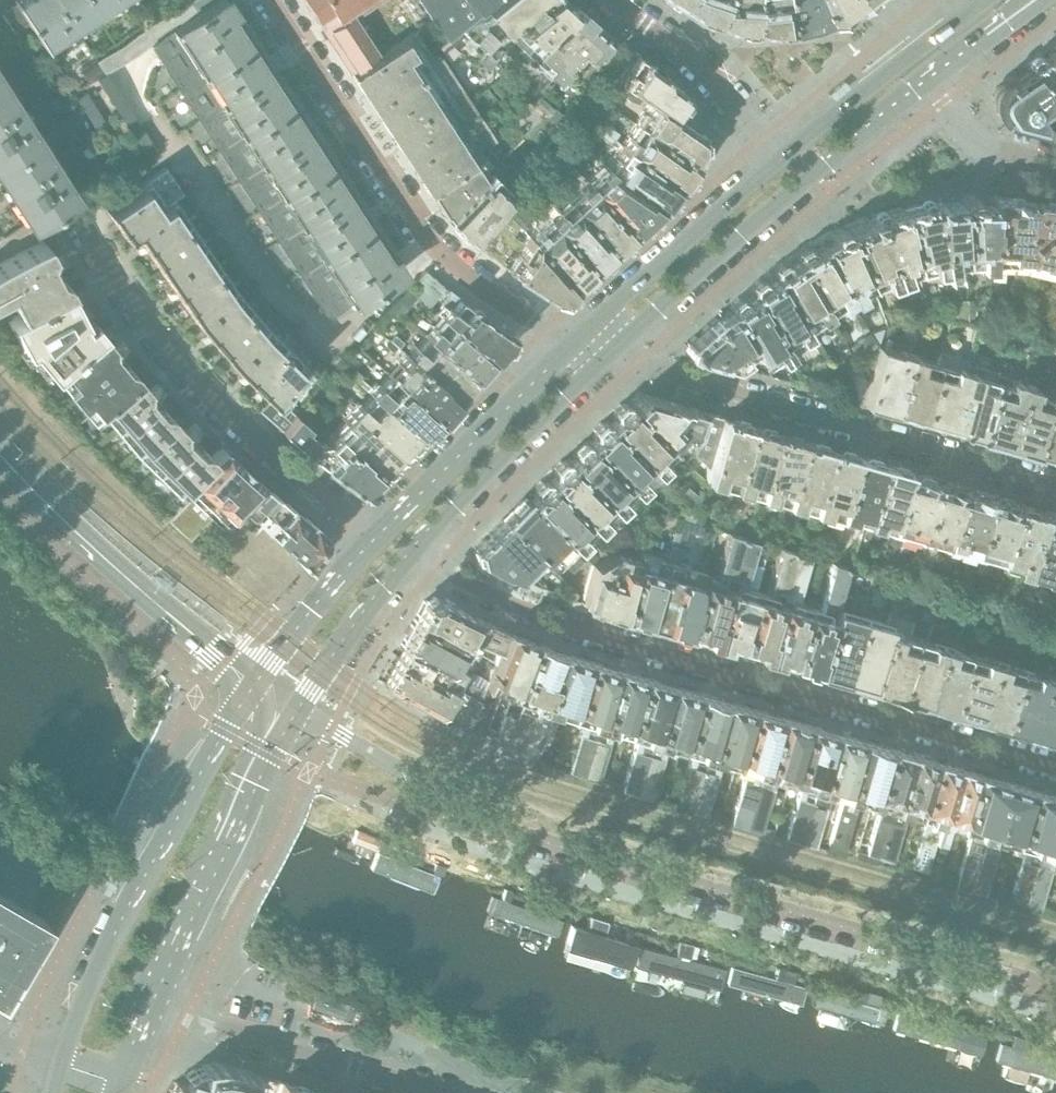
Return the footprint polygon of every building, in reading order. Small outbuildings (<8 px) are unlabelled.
[(94,13),(86,0),(17,0),(14,3),(15,4),(0,14),(13,33),(27,24),(45,51),(46,50),(44,45),(61,34),(64,38),(68,36),(65,32),(73,26),(76,31),(79,29),(76,24),(94,13)] [(94,13),(113,0),(116,4),(119,2),(118,0),(86,0),(94,13)] [(96,62),(104,74),(148,45),(175,28),(200,11),(218,0),(192,0),(188,2),(96,62)] [(148,45),(156,57),(227,166),(230,168),(238,181),(252,202),(278,242),(304,282),(325,314),(334,316),(354,303),(378,287),(401,272),(401,271),(392,258),(394,257),(233,9),(231,11),(224,0),(218,0),(200,11),(175,28),(148,45)] [(323,32),(326,35),(353,18),(380,0),(302,0),(323,32)] [(431,21),(447,41),(453,36),(465,50),(473,44),(462,31),(461,29),(463,26),(464,27),(461,29),(463,31),(499,0),(418,0),(431,21)] [(463,31),(484,52),(503,31),(517,45),(528,55),(571,10),(570,9),(570,10),(560,0),(499,0),(463,31)] [(720,0),(680,0),(677,4),(678,4),(678,3),(693,14),(697,20),(705,23),(705,22),(711,20),(720,0)] [(752,0),(720,0),(711,20),(712,20),(729,27),(735,31),(743,31),(749,28),(752,0)] [(783,0),(752,0),(749,28),(749,27),(767,30),(774,33),(787,32),(783,0)] [(819,0),(783,0),(787,32),(808,27),(827,19),(819,0)] [(827,19),(844,12),(843,12),(859,0),(819,0),(827,19)] [(527,60),(526,62),(534,70),(536,67),(540,67),(541,67),(552,78),(578,49),(584,54),(594,54),(605,42),(585,23),(585,16),(577,8),(577,9),(571,10),(528,55),(527,60)] [(353,18),(326,35),(329,41),(350,72),(377,54),(353,18)] [(377,54),(350,72),(350,73),(356,83),(426,189),(426,190),(480,153),(494,139),(438,54),(433,58),(414,31),(401,39),(377,54)] [(1049,53),(1043,58),(1041,56),(1026,66),(1051,103),(1055,109),(1055,63),(1049,53)] [(678,89),(662,78),(661,74),(661,73),(660,72),(659,72),(642,60),(640,59),(635,55),(617,80),(627,86),(623,93),(623,94),(623,95),(624,96),(625,96),(625,97),(627,99),(628,100),(630,101),(633,102),(635,103),(637,104),(638,104),(639,103),(643,97),(649,102),(673,117),(678,110),(683,109),(687,104),(686,99),(686,98),(680,94),(679,90),(680,90),(678,89)] [(1051,103),(1026,66),(1011,77),(1010,77),(1011,78),(1001,85),(997,88),(995,91),(994,95),(993,99),(994,104),(996,109),(1003,119),(1037,128),(1046,130),(1043,116),(1040,111),(1051,103)] [(611,81),(614,78),(615,76),(609,71),(604,71),(596,75),(594,77),(605,84),(610,83),(612,81),(611,81)] [(99,86),(108,80),(104,74),(95,80),(99,86)] [(102,91),(111,85),(108,80),(99,86),(102,91)] [(14,106),(17,104),(14,99),(11,101),(1,86),(4,84),(2,81),(0,83),(0,161),(38,136),(36,134),(34,136),(14,106)] [(106,96),(115,91),(111,85),(102,91),(106,96)] [(118,96),(115,91),(106,96),(110,102),(118,96)] [(79,104),(89,98),(86,93),(76,99),(79,104)] [(113,107),(122,101),(118,96),(110,102),(113,107)] [(557,111),(542,97),(534,105),(550,119),(557,111)] [(93,104),(89,98),(79,104),(83,110),(93,104)] [(117,113),(126,107),(122,101),(113,107),(117,113)] [(697,133),(673,117),(649,102),(635,123),(636,124),(661,141),(688,159),(697,145),(698,145),(698,134),(697,133)] [(86,115),(96,109),(93,104),(83,110),(86,115)] [(120,118),(129,112),(126,107),(117,113),(120,118)] [(99,115),(96,109),(86,115),(90,121),(99,115)] [(525,121),(515,110),(508,115),(512,120),(510,122),(520,133),(527,127),(524,122),(525,121)] [(124,123),(133,118),(129,112),(120,118),(124,123)] [(93,127),(103,120),(99,115),(90,121),(93,127)] [(127,129),(136,123),(133,118),(124,123),(127,129)] [(106,126),(103,120),(93,127),(97,132),(106,126)] [(131,134),(140,128),(136,123),(127,129),(131,134)] [(688,159),(661,141),(636,124),(621,145),(661,174),(673,184),(673,183),(675,184),(680,176),(681,176),(687,175),(692,168),(691,162),(687,159),(688,159)] [(619,134),(609,125),(604,131),(614,140),(619,134)] [(110,132),(106,126),(97,132),(100,138),(110,132)] [(134,140),(144,134),(140,128),(131,134),(134,140)] [(615,141),(614,140),(604,131),(600,128),(595,133),(611,146),(615,141)] [(113,137),(110,132),(100,138),(103,143),(113,137)] [(138,145),(147,139),(144,134),(134,140),(138,145)] [(51,163),(53,161),(50,156),(47,158),(37,141),(39,139),(38,136),(0,161),(0,181),(27,223),(75,192),(74,191),(70,193),(51,163)] [(107,149),(117,143),(113,137),(103,143),(107,149)] [(142,150),(151,144),(147,139),(138,145),(142,150)] [(120,148),(117,143),(107,149),(110,154),(120,148)] [(154,150),(151,144),(142,150),(145,156),(154,150)] [(673,184),(661,174),(621,145),(606,168),(656,205),(657,204),(658,205),(658,204),(664,203),(664,204),(669,196),(669,195),(668,190),(673,184)] [(445,217),(489,172),(494,166),(480,153),(426,190),(440,212),(442,211),(445,217)] [(656,205),(606,168),(603,166),(587,181),(584,184),(629,230),(635,230),(635,231),(642,224),(641,224),(642,218),(655,205),(655,206),(656,205)] [(264,327),(232,288),(171,199),(181,193),(164,168),(104,209),(121,234),(130,228),(146,253),(177,299),(192,318),(207,338),(211,342),(227,361),(244,378),(267,399),(279,386),(307,358),(304,356),(299,360),(264,327)] [(629,230),(584,184),(587,181),(574,168),(565,177),(577,190),(567,200),(613,250),(620,243),(621,243),(622,242),(622,236),(622,235),(629,230)] [(468,239),(495,204),(507,190),(489,172),(445,217),(444,217),(445,218),(446,218),(468,239)] [(613,250),(567,200),(557,210),(545,197),(536,205),(548,218),(547,219),(590,266),(590,265),(596,259),(597,259),(602,259),(603,260),(604,258),(603,256),(611,251),(612,251),(613,250)] [(1024,263),(1032,202),(1019,200),(1009,199),(990,197),(990,202),(988,267),(990,267),(991,262),(1014,263),(1010,294),(1020,295),(1024,263)] [(988,267),(990,202),(980,202),(975,198),(974,198),(965,198),(965,199),(961,203),(965,265),(978,264),(978,267),(988,267)] [(965,265),(961,203),(944,205),(944,204),(940,201),(932,202),(932,201),(931,202),(941,271),(953,269),(953,265),(965,265)] [(941,271),(931,202),(920,203),(901,208),(915,273),(930,269),(931,273),(941,271)] [(1055,271),(1055,205),(1046,203),(1032,202),(1024,263),(1055,271)] [(517,224),(520,228),(528,221),(519,210),(510,217),(495,204),(468,239),(506,269),(522,243),(510,235),(517,224)] [(915,273),(901,208),(884,212),(884,213),(873,216),(894,283),(907,279),(906,276),(915,273)] [(894,283),(873,216),(864,219),(865,219),(862,224),(862,225),(847,231),(871,288),(883,283),(885,286),(894,283)] [(590,266),(547,219),(538,228),(528,236),(527,235),(526,237),(570,283),(576,277),(577,277),(583,277),(583,278),(590,271),(590,266)] [(871,288),(847,231),(846,231),(841,229),(840,229),(832,233),(830,238),(829,238),(829,239),(820,244),(820,245),(848,300),(850,299),(851,302),(862,296),(861,293),(871,288)] [(570,283),(526,237),(522,243),(506,269),(550,297),(560,297),(562,297),(572,284),(570,283)] [(54,278),(45,260),(48,252),(43,241),(0,264),(0,297),(6,294),(18,316),(66,291),(68,290),(63,280),(54,278)] [(827,314),(848,300),(820,245),(812,249),(811,249),(805,247),(797,252),(796,258),(827,314)] [(827,314),(796,258),(795,259),(796,259),(788,264),(781,263),(781,262),(774,268),(774,269),(773,275),(772,276),(773,277),(808,333),(809,333),(806,327),(827,314)] [(445,289),(425,272),(409,290),(429,307),(445,289)] [(808,333),(773,277),(765,282),(759,280),(751,286),(752,286),(751,292),(753,295),(788,354),(789,353),(784,344),(795,338),(796,340),(808,333)] [(509,334),(489,321),(467,305),(448,290),(440,302),(442,303),(435,311),(438,314),(437,314),(440,317),(489,358),(490,358),(497,349),(498,350),(506,350),(510,344),(509,334)] [(51,374),(100,333),(91,320),(82,326),(79,321),(82,320),(70,298),(66,291),(18,316),(7,322),(22,351),(27,348),(49,375),(51,374)] [(401,315),(416,299),(410,293),(395,310),(401,315)] [(788,354),(753,295),(745,300),(744,299),(738,298),(731,304),(730,309),(729,310),(715,318),(687,342),(689,354),(690,353),(732,366),(733,365),(744,368),(760,358),(764,365),(775,358),(777,361),(788,354)] [(967,321),(966,300),(945,301),(947,314),(967,321)] [(489,358),(440,317),(433,326),(431,324),(422,335),(425,337),(472,378),(478,371),(484,370),(484,371),(490,364),(489,358)] [(135,375),(128,367),(109,344),(107,342),(100,333),(51,374),(88,416),(97,408),(135,375)] [(869,334),(849,347),(870,377),(879,348),(869,334)] [(472,378),(425,337),(416,347),(413,344),(410,348),(403,341),(402,342),(394,335),(390,340),(387,338),(386,339),(397,347),(404,352),(454,397),(460,391),(461,391),(465,389),(465,390),(472,383),(471,383),(472,378)] [(917,350),(920,341),(915,338),(911,347),(917,350)] [(397,347),(386,339),(384,342),(385,346),(393,353),(397,347)] [(892,412),(909,352),(897,348),(896,351),(879,346),(879,348),(870,377),(863,404),(882,409),(892,412)] [(454,397),(404,352),(396,362),(394,360),(385,371),(437,418),(455,398),(454,397)] [(922,420),(939,363),(921,358),(921,355),(909,352),(892,412),(922,420)] [(828,377),(823,361),(814,364),(818,380),(828,377)] [(948,428),(964,369),(955,366),(954,368),(939,363),(922,420),(948,428)] [(115,430),(152,396),(136,376),(145,368),(144,367),(135,375),(97,408),(115,430)] [(978,437),(995,382),(995,380),(978,375),(979,373),(964,369),(948,428),(957,430),(957,431),(978,437)] [(437,418),(385,371),(373,384),(368,380),(365,382),(356,374),(352,379),(361,387),(366,391),(366,392),(369,395),(415,434),(421,428),(424,431),(437,418)] [(858,402),(864,380),(863,377),(850,374),(843,398),(858,402)] [(1035,453),(1054,384),(1051,383),(1051,384),(1024,376),(1022,383),(1005,445),(1035,453)] [(1005,445),(1022,383),(1011,380),(1009,386),(995,382),(978,437),(1005,445)] [(1054,384),(1035,453),(1055,459),(1055,385),(1054,384)] [(294,414),(286,408),(294,399),(279,386),(267,399),(257,409),(280,430),(294,414)] [(708,468),(722,418),(698,411),(697,411),(640,394),(639,394),(628,405),(661,438),(672,450),(684,439),(696,451),(694,454),(708,468)] [(415,434),(369,395),(360,404),(356,402),(350,409),(397,453),(403,447),(409,446),(409,447),(415,440),(415,434)] [(134,452),(171,418),(152,396),(115,430),(134,452)] [(323,407),(314,399),(306,408),(315,416),(323,407)] [(661,438),(628,405),(627,405),(626,405),(620,404),(613,411),(614,417),(613,417),(614,417),(607,424),(653,472),(654,472),(663,463),(661,460),(672,450),(661,438)] [(397,453),(350,409),(340,419),(344,422),(335,431),(378,472),(383,472),(384,472),(390,466),(390,465),(390,460),(397,453)] [(378,472),(335,431),(334,433),(325,442),(314,443),(313,436),(304,429),(307,425),(294,414),(280,430),(311,457),(338,477),(356,490),(364,489),(371,484),(371,478),(378,472)] [(154,472),(191,438),(185,432),(178,426),(171,418),(134,452),(154,472)] [(731,489),(749,426),(732,421),(722,419),(722,418),(708,468),(704,482),(731,489)] [(653,472),(607,424),(606,424),(600,424),(600,423),(593,430),(594,430),(594,436),(587,443),(632,489),(632,490),(633,492),(644,482),(643,482),(653,472)] [(756,497),(775,433),(758,429),(749,426),(731,489),(756,497)] [(783,504),(801,441),(785,436),(784,437),(775,434),(775,433),(756,497),(783,504)] [(175,493),(183,484),(210,456),(191,438),(154,472),(175,493)] [(812,512),(829,450),(828,449),(811,444),(802,442),(802,441),(801,441),(783,504),(812,512)] [(632,489),(587,443),(573,456),(567,462),(611,509),(614,511),(624,501),(622,499),(632,490),(632,489)] [(202,503),(238,464),(232,459),(219,446),(210,456),(183,484),(193,494),(167,521),(177,530),(202,503)] [(838,516),(855,457),(855,456),(838,451),(838,452),(829,450),(812,512),(837,520),(838,516)] [(866,524),(883,464),(855,457),(838,516),(866,524)] [(611,509),(567,462),(566,462),(561,462),(560,462),(554,468),(554,469),(554,475),(547,482),(593,528),(594,529),(604,519),(603,518),(611,509)] [(237,505),(259,483),(238,464),(202,503),(177,530),(189,541),(214,514),(222,521),(237,505)] [(890,535),(908,476),(906,475),(908,471),(883,464),(866,524),(890,531),(888,535),(890,535)] [(918,543),(935,484),(933,483),(930,478),(921,475),(920,475),(915,478),(908,476),(890,535),(901,538),(903,534),(917,538),(916,542),(918,543)] [(593,528),(547,482),(547,481),(547,482),(541,481),(534,488),(534,494),(535,494),(528,501),(575,548),(585,539),(584,537),(593,528)] [(319,530),(306,519),(305,520),(287,506),(274,496),(259,483),(237,505),(251,516),(259,524),(302,560),(319,541),(319,530)] [(945,551),(962,491),(960,491),(958,486),(948,483),(942,486),(935,484),(918,543),(929,546),(930,542),(944,546),(943,550),(945,551)] [(699,498),(687,487),(680,495),(692,505),(699,498)] [(972,559),(989,499),(987,499),(985,494),(985,493),(975,491),(970,494),(962,491),(945,551),(956,554),(957,549),(972,553),(970,558),(972,559)] [(575,548),(528,501),(525,498),(524,498),(523,499),(524,500),(521,502),(514,508),(513,512),(512,511),(510,512),(502,520),(503,520),(502,520),(550,568),(558,559),(566,567),(572,572),(585,559),(575,548)] [(1000,561),(1016,506),(1015,507),(1012,502),(1012,501),(1002,499),(997,501),(989,499),(972,559),(983,562),(984,557),(1000,561)] [(1026,574),(1043,514),(1042,514),(1033,512),(1030,507),(1020,504),(1016,506),(1000,561),(999,565),(1013,569),(1012,571),(1026,575),(1026,574)] [(302,560),(259,524),(251,533),(243,526),(251,516),(237,505),(222,521),(207,538),(236,564),(227,574),(263,603),(275,589),(278,586),(302,560)] [(693,523),(696,511),(697,507),(688,505),(684,508),(681,519),(683,520),(693,523)] [(702,525),(705,514),(696,511),(693,523),(702,525)] [(1055,574),(1055,514),(1047,511),(1047,512),(1043,514),(1026,574),(1040,578),(1039,579),(1053,582),(1055,576),(1055,574)] [(550,568),(502,520),(489,534),(474,549),(477,560),(478,560),(488,565),(502,572),(503,572),(515,577),(516,578),(517,578),(528,583),(534,586),(536,579),(549,567),(549,568),(550,568)] [(669,597),(678,564),(688,532),(698,535),(702,525),(693,523),(683,520),(680,530),(674,550),(677,551),(674,563),(642,553),(621,616),(647,624),(657,593),(669,597)] [(755,541),(759,528),(749,526),(746,538),(755,541)] [(713,642),(742,537),(727,533),(715,578),(703,575),(704,572),(703,571),(686,634),(701,639),(701,638),(713,642)] [(755,589),(759,578),(746,575),(753,552),(765,555),(768,544),(755,541),(746,538),(742,537),(713,642),(721,644),(740,650),(755,589)] [(773,603),(776,593),(783,595),(794,552),(768,544),(765,555),(764,559),(775,562),(767,593),(755,589),(740,650),(753,654),(753,653),(766,657),(771,635),(780,605),(773,603)] [(835,564),(839,551),(830,548),(826,561),(831,563),(835,564)] [(915,566),(919,552),(914,551),(910,564),(915,566)] [(621,616),(642,553),(638,552),(636,559),(624,555),(612,552),(593,564),(592,564),(580,603),(621,616)] [(799,635),(807,605),(795,601),(808,556),(794,552),(783,595),(790,597),(787,606),(780,605),(771,635),(766,657),(774,659),(774,660),(791,665),(799,635)] [(824,617),(826,607),(827,604),(835,606),(847,567),(835,564),(831,563),(818,608),(807,605),(799,635),(791,665),(805,669),(806,669),(816,672),(826,635),(831,620),(824,617)] [(686,635),(686,634),(703,571),(678,564),(669,597),(657,593),(647,624),(658,627),(686,635)] [(943,587),(945,579),(937,577),(935,585),(943,587)] [(842,679),(859,617),(865,596),(854,593),(848,614),(834,610),(831,620),(826,635),(816,672),(842,679)] [(443,637),(444,635),(457,609),(435,599),(423,603),(414,620),(443,637)] [(1045,607),(1018,599),(1015,611),(1042,619),(1045,607)] [(494,663),(506,631),(473,617),(457,609),(444,635),(468,648),(471,641),(490,648),(486,659),(494,663)] [(869,687),(885,629),(886,625),(859,617),(842,679),(868,687),(869,687)] [(459,666),(469,649),(468,648),(444,635),(443,637),(414,620),(401,646),(425,658),(420,668),(479,701),(487,680),(471,671),(466,681),(454,675),(459,666)] [(921,702),(937,644),(938,644),(942,626),(932,623),(926,640),(910,635),(894,694),(921,702)] [(894,694),(910,635),(885,629),(869,687),(894,694)] [(512,698),(533,643),(533,642),(531,641),(521,637),(506,631),(494,663),(487,680),(479,701),(470,726),(468,728),(482,735),(483,733),(486,727),(499,693),(512,698)] [(537,707),(559,653),(560,652),(533,643),(512,698),(537,707)] [(964,651),(938,644),(937,644),(921,702),(947,710),(964,651)] [(479,701),(420,668),(425,658),(401,646),(381,682),(437,713),(468,728),(470,726),(479,701)] [(972,717),(989,659),(964,651),(947,710),(972,717)] [(536,760),(546,735),(550,736),(558,715),(571,719),(587,661),(559,653),(537,707),(534,715),(530,724),(529,726),(520,750),(519,752),(536,760)] [(999,725),(1016,667),(989,659),(972,717),(999,725)] [(598,727),(614,669),(587,661),(571,719),(583,723),(569,773),(584,778),(595,735),(586,732),(589,724),(598,727)] [(1024,732),(1040,674),(1016,667),(999,725),(1024,732)] [(625,736),(641,678),(642,677),(624,672),(623,672),(614,669),(598,727),(607,729),(605,738),(595,735),(584,778),(597,783),(612,731),(625,736)] [(1055,721),(1055,678),(1040,674),(1024,732),(1051,739),(1055,721)] [(652,743),(669,685),(641,678),(625,736),(637,739),(622,791),(636,796),(650,751),(653,743),(652,743)] [(679,751),(696,693),(669,685),(652,743),(653,743),(661,745),(659,753),(650,751),(636,796),(652,801),(660,776),(668,748),(679,751)] [(706,759),(723,701),(696,693),(679,751),(691,754),(676,808),(691,812),(704,766),(695,764),(697,756),(706,759)] [(732,767),(749,709),(723,701),(706,759),(716,762),(714,769),(704,766),(691,812),(706,817),(721,764),(732,767)] [(745,828),(778,717),(749,709),(732,767),(745,771),(731,824),(745,828)] [(520,750),(529,726),(514,720),(504,716),(498,732),(496,737),(495,739),(502,742),(504,743),(520,750)] [(788,783),(805,725),(805,724),(778,716),(778,717),(745,828),(761,833),(776,780),(788,783)] [(815,789),(832,733),(805,725),(788,783),(800,787),(785,840),(799,844),(811,803),(802,800),(806,786),(815,789)] [(842,797),(859,740),(832,733),(815,789),(825,792),(821,805),(811,803),(799,844),(815,848),(820,832),(831,794),(842,797)] [(871,805),(887,748),(859,740),(842,797),(852,800),(850,808),(840,805),(831,835),(820,832),(815,848),(843,856),(858,802),(871,806),(871,805)] [(879,860),(910,754),(887,748),(871,805),(880,807),(866,855),(857,852),(855,859),(877,865),(878,859),(879,860)] [(916,816),(932,761),(910,754),(879,860),(893,863),(907,814),(916,816)] [(933,842),(955,767),(932,761),(916,816),(925,819),(911,869),(925,873),(933,842)] [(959,830),(974,773),(974,772),(955,767),(933,842),(943,845),(948,827),(959,830)] [(986,836),(1002,781),(990,777),(974,773),(959,830),(970,833),(955,888),(969,892),(982,850),(972,847),(976,833),(986,836)] [(1013,845),(1029,789),(1002,781),(986,836),(995,839),(993,844),(984,842),(982,850),(969,892),(985,897),(1000,842),(1013,845)] [(1055,797),(1055,796),(1045,793),(1029,789),(1013,845),(1024,849),(1009,904),(1023,908),(1037,861),(1028,858),(1030,850),(1040,853),(1055,797)] [(1040,853),(1050,855),(1047,863),(1037,861),(1023,908),(1039,912),(1054,858),(1055,859),(1055,797),(1040,853)] [(376,852),(380,842),(380,841),(358,832),(353,844),(376,852)] [(434,895),(439,880),(378,856),(371,872),(395,881),(393,889),(417,899),(421,890),(434,895)] [(443,876),(444,871),(445,869),(443,868),(437,866),(434,873),(441,876),(443,876)] [(938,870),(935,869),(932,868),(927,877),(927,880),(941,884),(942,880),(938,870)] [(0,890),(0,981),(40,914),(0,890)] [(509,902),(512,894),(512,892),(506,890),(503,900),(509,902)] [(557,939),(563,923),(495,901),(490,916),(519,925),(515,935),(548,946),(551,936),(557,939)] [(603,935),(606,925),(607,922),(591,917),(588,930),(603,935)] [(564,953),(627,973),(635,947),(572,928),(564,953)] [(693,960),(695,950),(696,948),(680,944),(677,956),(693,960)] [(717,990),(722,972),(648,952),(643,968),(663,973),(660,984),(685,991),(688,982),(717,990)] [(788,983),(790,975),(791,973),(777,970),(775,980),(788,983)] [(801,1009),(805,991),(734,971),(728,990),(736,992),(734,1000),(766,1008),(768,1000),(801,1009)] [(341,1018),(346,1005),(346,1003),(316,992),(310,1007),(341,1018)] [(886,1012),(817,992),(812,1009),(822,1012),(819,1022),(847,1030),(850,1019),(882,1028),(886,1012)] [(919,1010),(917,1015),(926,1018),(927,1013),(928,1011),(919,1008),(919,1010)] [(986,1039),(899,1013),(892,1034),(957,1052),(955,1061),(978,1067),(986,1039)] [(1014,1038),(1011,1047),(1027,1052),(1030,1042),(1030,1041),(1014,1036),(1014,1038)] [(997,1062),(1055,1079),(1055,1060),(1027,1052),(1011,1047),(1002,1044),(997,1062)] [(262,1077),(224,1066),(212,1065),(201,1067),(192,1070),(184,1075),(181,1085),(209,1092),(249,1092),(250,1091),(255,1092),(257,1092),(262,1077)] [(181,1085),(176,1083),(175,1082),(168,1092),(209,1092),(181,1085)] [(308,1090),(281,1082),(278,1092),(307,1092),(308,1090)]
